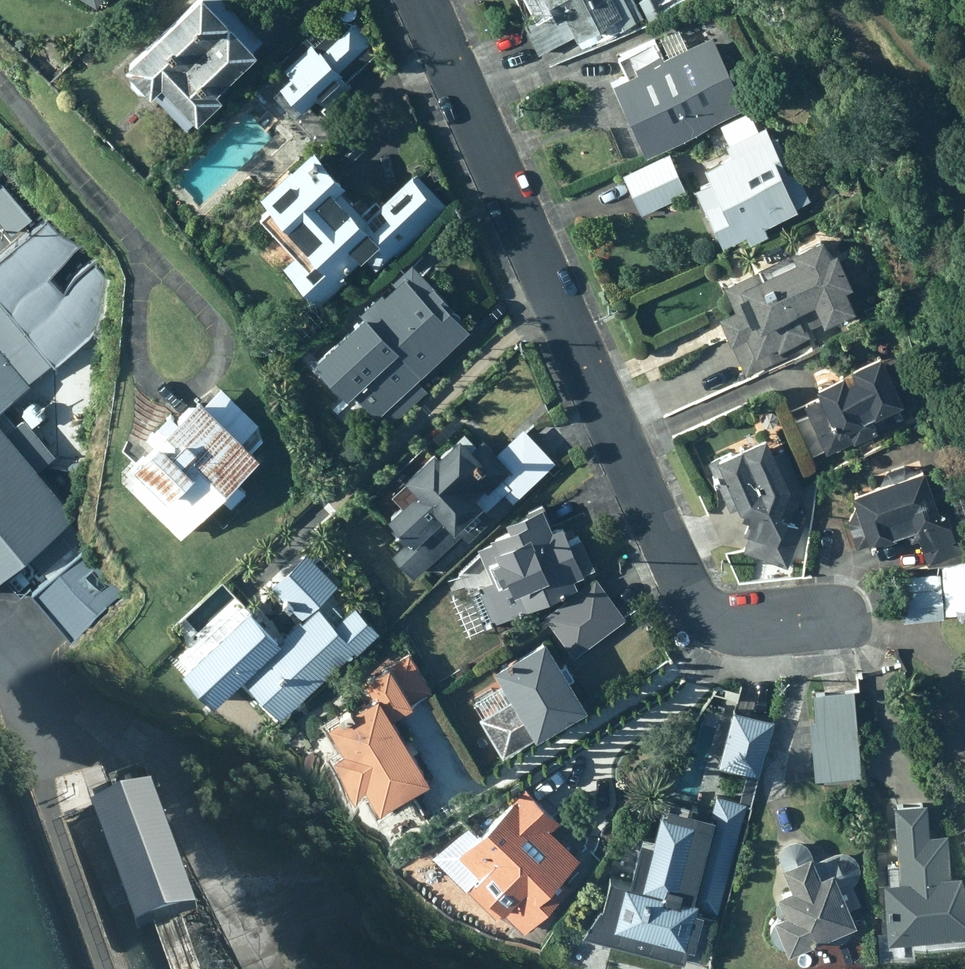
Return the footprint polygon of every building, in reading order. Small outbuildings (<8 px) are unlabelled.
[(107,47),(114,55),(114,62),(122,71),(129,71),(134,75),(137,72),(172,108),(203,77),(199,73),(239,32),(248,24),(225,0),(157,0),(107,47)] [(341,1),(340,2),(339,3),(338,4),(338,6),(338,7),(338,9),(338,11),(339,12),(340,13),(341,14),(342,15),(344,16),(345,17),(347,17),(348,17),(350,16),(351,16),(353,15),(354,14),(355,12),(355,11),(356,9),(356,8),(356,6),(355,5),(355,3),(354,2),(353,1),(352,0),(342,0),(341,1)] [(535,53),(608,19),(612,28),(653,10),(648,0),(519,0),(527,16),(520,20),(535,53)] [(311,40),(303,33),(279,57),(285,63),(271,76),(277,83),(269,89),(288,109),(308,91),(323,106),(348,82),(340,74),(374,41),(351,17),(345,23),(337,15),(311,40)] [(614,82),(645,149),(744,104),(713,35),(663,58),(656,45),(619,62),(625,77),(614,82)] [(701,168),(686,175),(713,232),(736,221),(741,233),(760,224),(755,213),(803,191),(792,167),(780,165),(778,159),(780,147),(773,131),(767,134),(762,122),(754,126),(748,110),(718,123),(723,137),(720,138),(723,145),(696,156),(701,168)] [(262,201),(253,209),(291,250),(278,262),(311,296),(359,252),(371,264),(389,247),(393,250),(441,206),(406,170),(374,200),(379,206),(362,222),(340,198),(348,190),(307,144),(303,148),(298,142),(291,148),(297,154),(255,192),(262,201)] [(683,191),(666,151),(619,170),(636,211),(683,191)] [(3,185),(0,187),(0,223),(12,238),(32,222),(3,185)] [(0,256),(0,406),(119,305),(43,222),(0,256)] [(782,240),(785,249),(716,277),(726,302),(712,308),(738,372),(784,353),(778,338),(828,318),(824,310),(846,300),(837,277),(843,275),(830,241),(822,244),(815,227),(782,240)] [(373,283),(301,350),(334,385),(341,379),(364,404),(358,410),(379,433),(426,389),(409,371),(462,322),(454,313),(457,310),(405,254),(385,272),(388,275),(377,286),(373,283)] [(804,416),(821,454),(914,415),(884,345),(854,357),(858,368),(851,371),(845,360),(817,372),(823,388),(810,394),(817,411),(804,416)] [(95,360),(76,358),(74,388),(92,389),(95,360)] [(260,460),(193,393),(125,460),(143,477),(130,490),(179,540),(260,460)] [(816,465),(784,397),(772,403),(804,471),(816,465)] [(79,517),(36,468),(50,456),(18,419),(3,433),(0,430),(0,585),(79,517)] [(385,546),(408,572),(456,527),(464,536),(488,513),(480,504),(498,487),(507,496),(511,492),(515,495),(547,466),(543,462),(550,455),(519,422),(492,448),(477,432),(471,437),(459,423),(454,428),(447,422),(427,441),(423,437),(393,464),(396,468),(366,496),(399,533),(385,546)] [(760,433),(756,426),(707,448),(734,508),(739,510),(735,526),(746,529),(739,548),(783,567),(802,523),(793,519),(799,506),(791,503),(800,481),(773,428),(760,433)] [(920,470),(915,458),(843,482),(853,510),(842,514),(851,542),(885,530),(884,527),(899,522),(901,529),(912,526),(922,559),(964,545),(934,464),(920,470)] [(463,583),(479,623),(571,582),(566,571),(588,561),(575,531),(562,537),(554,517),(545,521),(542,516),(546,515),(537,495),(515,506),(517,511),(507,515),(510,521),(498,527),(495,521),(482,527),(484,533),(471,539),(487,573),(463,583)] [(125,589),(89,545),(34,591),(69,634),(125,589)] [(234,668),(275,712),(346,644),(350,648),(373,624),(348,599),(328,618),(310,600),(331,579),(300,546),(265,580),(296,613),(274,634),(239,598),(173,662),(206,696),(234,668)] [(898,617),(964,612),(964,566),(937,568),(937,572),(895,576),(898,617)] [(622,617),(591,579),(543,617),(574,655),(622,617)] [(475,714),(499,753),(578,700),(561,675),(567,671),(558,658),(554,660),(533,630),(483,658),(497,682),(476,694),(484,709),(475,714)] [(419,770),(382,709),(426,685),(405,650),(384,662),(381,658),(356,672),(364,686),(340,702),(336,695),(324,702),(328,709),(317,714),(333,741),(323,746),(345,782),(355,776),(369,800),(381,794),(386,802),(408,789),(402,780),(419,770)] [(856,771),(850,685),(807,688),(809,715),(805,715),(810,776),(856,771)] [(779,719),(731,709),(717,772),(765,783),(779,719)] [(555,836),(543,824),(553,814),(520,782),(461,843),(439,835),(439,834),(439,835),(437,840),(436,845),(435,851),(436,856),(437,861),(440,866),(443,871),(447,874),(448,876),(459,887),(462,884),(493,913),(499,907),(520,928),(564,882),(554,872),(573,852),(555,836)] [(188,910),(147,784),(86,804),(126,930),(164,918),(188,910)] [(878,936),(964,931),(964,899),(956,867),(944,868),(942,822),(923,823),(921,788),(883,790),(887,869),(874,870),(878,936)] [(602,867),(588,927),(700,956),(712,909),(684,902),(708,808),(654,794),(643,834),(631,831),(620,872),(602,867)] [(804,844),(803,842),(802,840),(800,838),(797,837),(795,836),(793,835),(790,835),(788,835),(786,836),(784,836),(782,838),(780,839),(778,842),(777,844),(776,846),(776,848),(776,850),(776,853),(777,855),(773,856),(782,879),(767,886),(775,905),(765,909),(769,918),(767,920),(766,922),(765,923),(764,926),(764,928),(764,930),(765,932),(765,935),(766,936),(768,938),(770,939),(772,941),(774,941),(776,941),(778,941),(779,944),(820,927),(821,930),(822,932),(824,933),(826,935),(828,936),(831,936),(833,937),(835,937),(838,936),(840,935),(842,934),(844,932),(846,931),(847,929),(848,926),(848,924),(848,921),(848,919),(847,917),(848,916),(844,905),(856,900),(848,882),(851,881),(853,878),(855,876),(857,873),(858,870),(858,867),(858,864),(858,861),(857,858),(855,856),(853,853),(851,851),(848,850),(845,848),(842,847),(840,847),(837,847),(834,848),(831,849),(828,851),(810,858),(804,844)]
